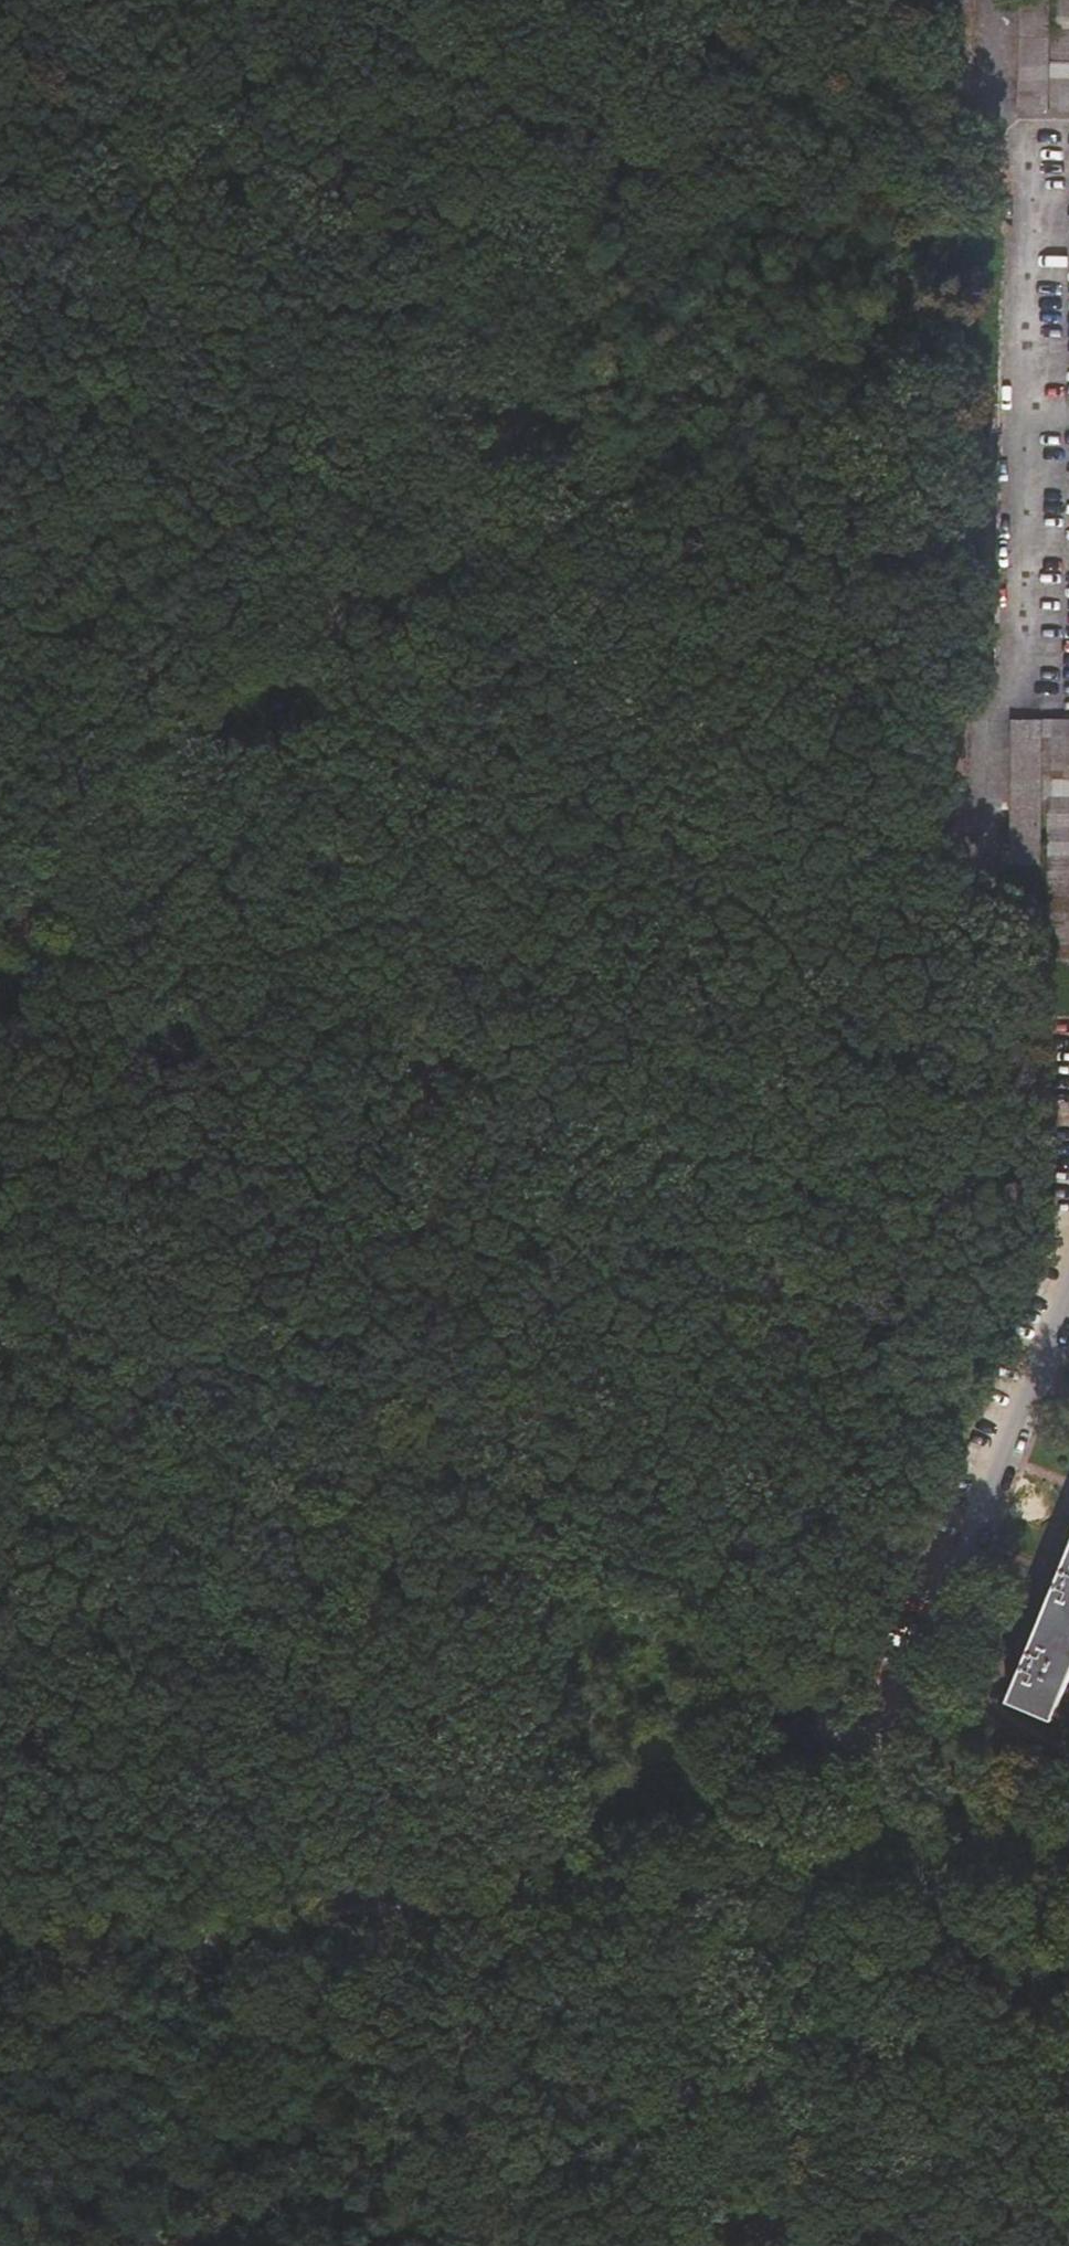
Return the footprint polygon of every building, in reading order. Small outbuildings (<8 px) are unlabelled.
[(1017,109),(1048,109),(1049,0),(1019,0),(1017,109)] [(1050,109),(1068,109),(1068,0),(1057,0),(1056,29),(1051,29),(1050,109)] [(937,718),(936,862),(965,862),(966,718),(937,718)] [(1012,719),(1011,862),(1040,862),(1042,719),(1012,719)] [(1047,1012),(1047,1014),(1048,1014),(1068,1014),(1068,720),(1044,719),(1043,797),(1049,797),(1047,927),(1047,1012)] [(1054,1718),(1068,1681),(1068,1554),(1010,1698),(1054,1718)]
